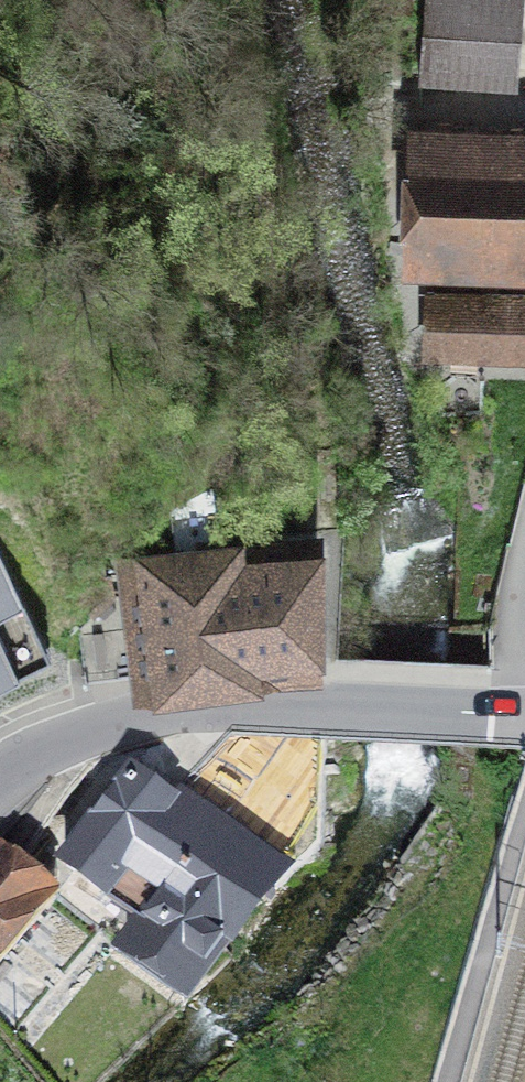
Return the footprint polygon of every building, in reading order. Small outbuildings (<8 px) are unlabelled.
[(412,87),(517,90),(520,0),(414,0),(412,87)] [(524,265),(524,133),(421,129),(416,261),(524,265)] [(431,349),(524,352),(524,294),(433,291),(431,349)] [(223,540),(105,557),(107,579),(143,574),(155,672),(301,652),(301,651),(338,647),(345,526),(223,542),(223,540)] [(0,552),(0,678),(51,652),(0,552)] [(81,637),(87,679),(142,672),(137,629),(81,637)] [(140,952),(204,998),(297,869),(138,755),(61,861),(122,905),(146,872),(181,896),(140,952)] [(323,761),(273,758),(270,810),(320,813),(323,761)] [(4,834),(0,839),(0,974),(70,887),(4,834)]
